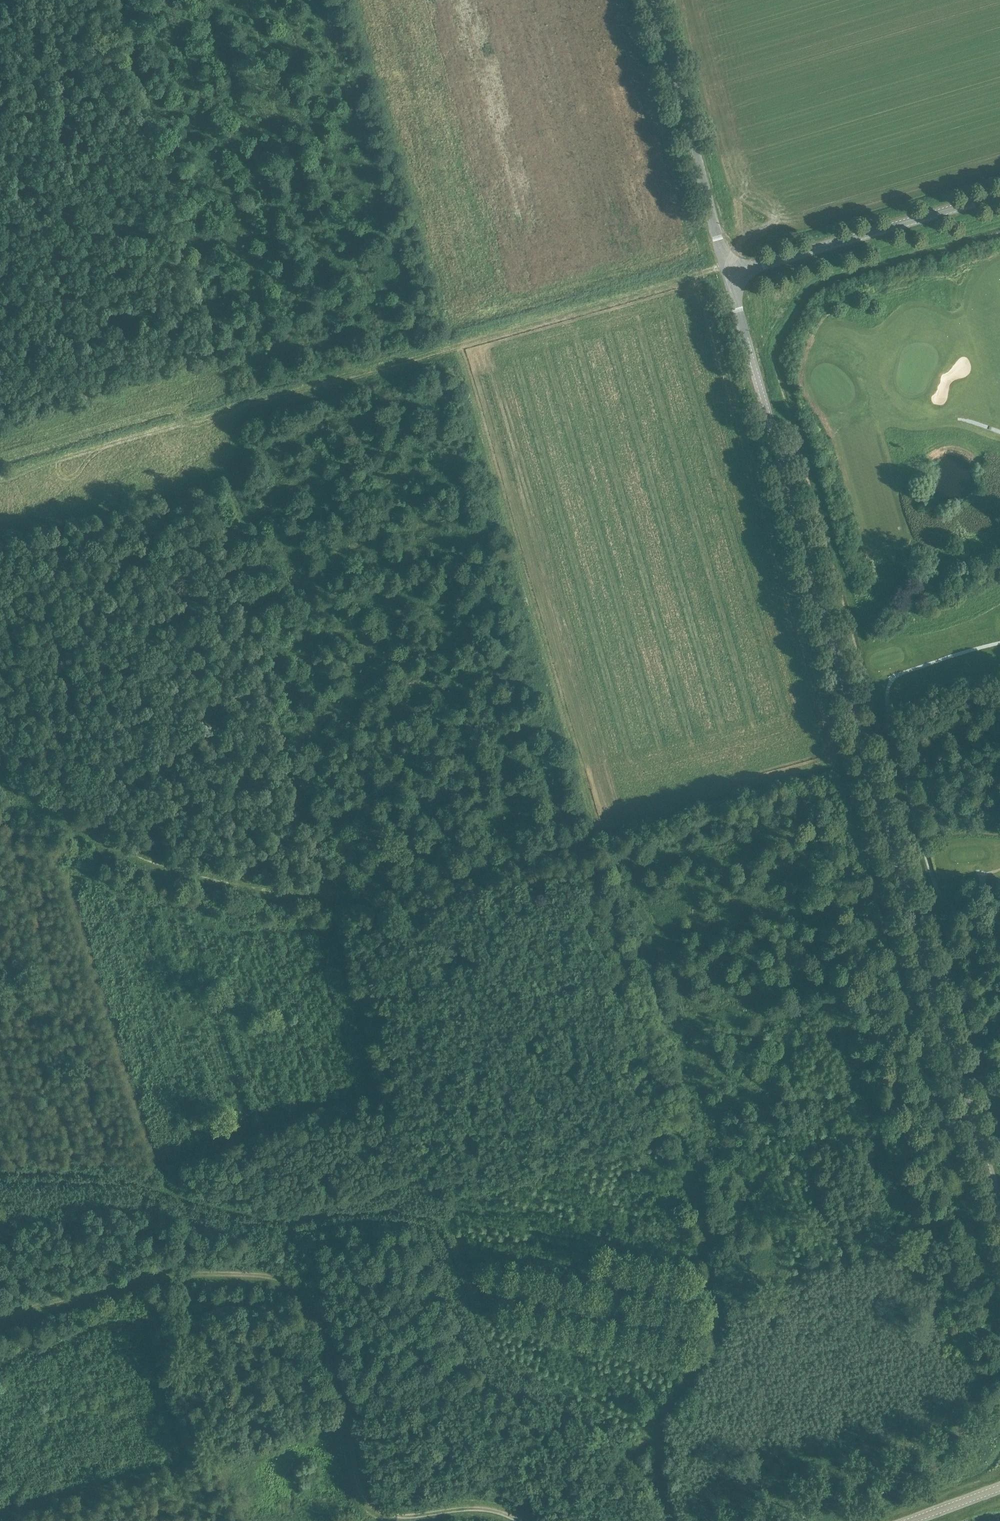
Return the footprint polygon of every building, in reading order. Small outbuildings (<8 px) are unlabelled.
[(676,956),(666,963),(673,973),(682,966),(676,956)] [(603,963),(597,966),(602,973),(607,970),(603,963)] [(261,1133),(250,1135),(252,1144),(263,1142),(261,1133)] [(910,1158),(915,1153),(912,1149),(906,1153),(910,1158)]
